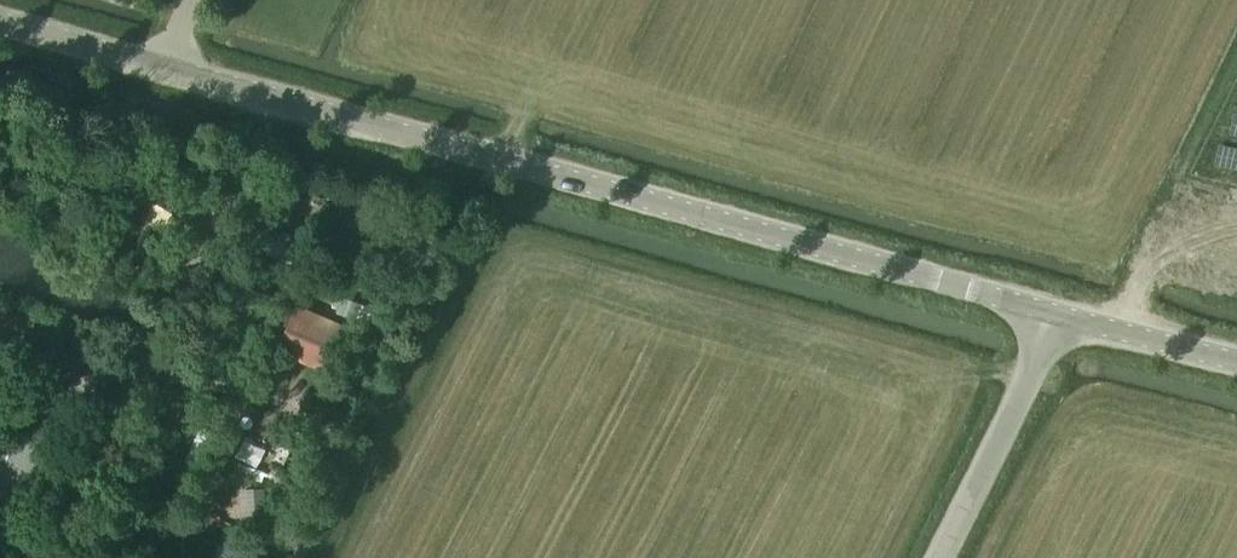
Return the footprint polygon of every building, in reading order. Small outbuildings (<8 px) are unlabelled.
[(262,251),(299,264),(309,236),(272,223),(262,251)]
